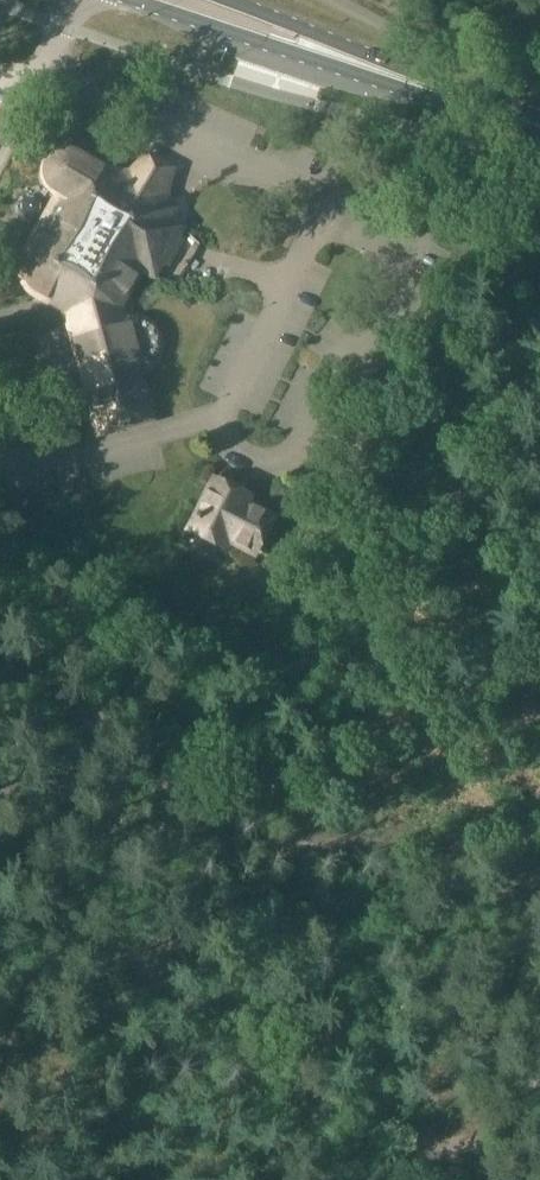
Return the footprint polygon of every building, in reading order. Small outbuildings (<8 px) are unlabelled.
[(535,1),(533,0),(522,0),(519,6),(529,12),(535,1)] [(129,318),(126,319),(121,300),(128,298),(127,296),(139,274),(154,278),(183,227),(154,198),(149,203),(134,194),(135,192),(135,191),(136,188),(136,187),(135,185),(135,182),(134,180),(133,178),(131,177),(129,175),(128,174),(127,173),(123,172),(121,171),(117,172),(111,173),(108,174),(106,174),(102,173),(98,172),(89,169),(89,166),(88,165),(86,161),(84,158),(81,156),(79,154),(76,153),(73,152),(71,151),(68,151),(66,151),(62,151),(59,153),(56,154),(54,155),(51,158),(49,160),(48,162),(47,164),(46,165),(45,167),(45,170),(45,172),(45,174),(45,175),(45,178),(46,181),(46,182),(47,185),(49,188),(51,189),(53,192),(54,192),(61,196),(27,257),(26,259),(25,261),(24,265),(24,268),(24,270),(24,272),(24,274),(25,277),(26,280),(27,282),(28,285),(30,287),(32,290),(34,292),(38,294),(41,296),(44,297),(47,297),(50,298),(52,298),(56,297),(59,297),(61,296),(100,436),(154,421),(140,371),(145,370),(147,368),(149,367),(152,365),(154,363),(155,361),(157,359),(158,357),(159,354),(160,351),(160,348),(161,346),(161,343),(160,341),(160,338),(159,335),(158,333),(156,330),(155,328),(151,324),(149,323),(147,321),(145,320),(143,319),(141,318),(137,318),(134,317),(131,317),(129,318)] [(249,499),(235,491),(233,485),(223,481),(217,483),(215,482),(191,530),(225,547),(229,540),(255,553),(272,519),(246,506),(249,499)]
